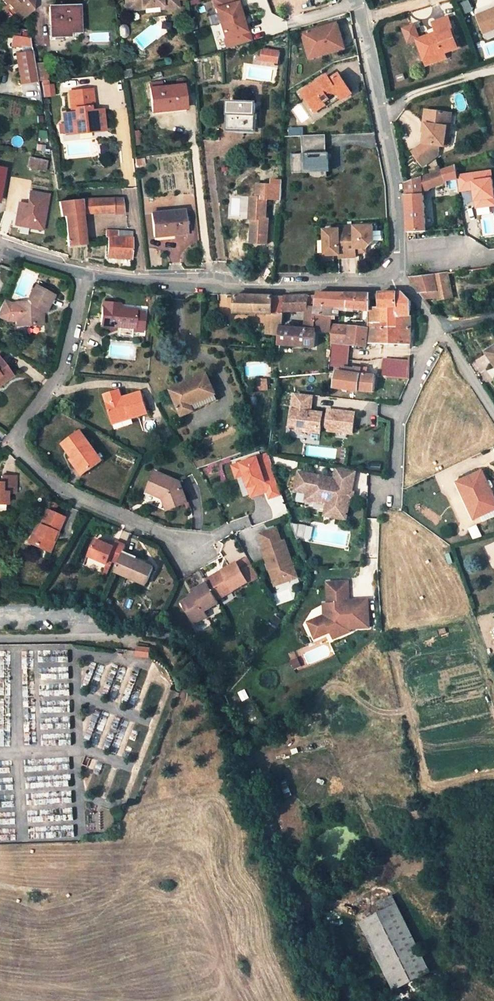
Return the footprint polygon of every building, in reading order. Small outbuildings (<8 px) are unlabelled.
[(6,5),(8,3),(21,19),(32,10),(33,1),(32,0),(2,0),(6,5)] [(161,7),(163,7),(162,2),(177,0),(179,0),(126,0),(127,12),(144,10),(144,9),(161,7)] [(161,10),(178,8),(177,0),(162,2),(163,7),(161,7),(161,10)] [(238,2),(213,8),(217,23),(242,17),(240,9),(238,2)] [(79,36),(79,6),(49,7),(50,40),(61,40),(61,37),(79,36)] [(482,27),(489,24),(491,29),(493,28),(493,7),(477,14),(482,27)] [(444,52),(460,46),(452,25),(448,15),(433,21),(437,31),(417,39),(425,60),(444,52)] [(217,23),(224,49),(251,41),(248,31),(246,32),(244,25),(242,17),(217,23)] [(344,49),(337,24),(320,29),(321,31),(316,33),(315,30),(303,34),(309,52),(317,50),(319,56),(344,49)] [(13,36),(11,45),(32,48),(30,38),(13,36)] [(274,50),(256,49),(255,60),(273,61),(274,50)] [(311,59),(319,56),(317,50),(309,52),(311,59)] [(426,64),(446,57),(444,53),(444,52),(425,60),(426,64)] [(48,80),(45,63),(35,64),(39,81),(48,80)] [(339,97),(349,90),(339,75),(334,78),(330,80),(327,77),(303,93),(316,112),(327,105),(326,103),(338,95),(339,97)] [(152,112),(185,109),(183,85),(161,87),(161,82),(149,83),(152,112)] [(77,128),(92,127),(92,132),(105,130),(103,110),(95,110),(91,111),(91,107),(95,107),(93,89),(69,91),(71,109),(74,109),(74,113),(63,114),(65,134),(78,133),(77,128)] [(329,107),(341,100),(339,97),(338,95),(326,103),(327,105),(329,107)] [(254,131),(255,104),(230,103),(229,130),(254,131)] [(442,147),(444,127),(449,128),(451,114),(446,114),(426,111),(425,111),(424,111),(421,124),(425,125),(424,133),(422,144),(411,153),(422,167),(436,155),(438,147),(442,147)] [(291,154),(292,172),(329,172),(328,152),(325,152),(325,134),(300,136),(301,154),(291,154)] [(28,167),(44,171),(46,162),(30,158),(28,167)] [(455,164),(421,176),(422,183),(432,180),(433,185),(445,181),(447,195),(458,192),(456,174),(455,164)] [(456,174),(459,191),(471,190),(470,181),(492,178),(491,169),(456,174)] [(423,194),(422,183),(421,176),(406,182),(407,194),(423,194)] [(491,178),(470,181),(471,190),(472,200),(493,197),(491,178)] [(423,194),(433,185),(432,180),(422,183),(423,194)] [(281,186),(258,185),(257,198),(251,197),(250,219),(254,219),(253,243),(268,244),(269,220),(267,220),(268,199),(280,199),(281,186)] [(29,203),(20,202),(15,225),(45,230),(52,193),(32,190),(29,203)] [(425,231),(423,194),(407,194),(406,194),(407,232),(425,231)] [(476,208),(493,206),(493,198),(474,201),(476,208)] [(82,214),(113,213),(124,214),(122,199),(80,200),(59,202),(62,217),(65,216),(68,247),(84,245),(82,214)] [(185,234),(183,211),(152,214),(154,237),(185,234)] [(347,226),(348,258),(356,257),(356,253),(356,249),(366,248),(367,248),(374,240),(373,225),(347,226)] [(339,258),(348,258),(347,226),(338,226),(338,229),(323,229),(324,254),(324,256),(333,255),(339,255),(339,258)] [(130,260),(132,238),(118,237),(118,231),(106,231),(106,234),(105,238),(109,238),(108,258),(130,260)] [(419,293),(429,306),(429,305),(438,300),(452,297),(446,272),(410,277),(415,287),(419,293)] [(54,291),(39,283),(37,287),(53,295),(54,291)] [(32,321),(32,325),(42,325),(42,314),(39,312),(41,308),(46,310),(54,295),(53,295),(37,287),(36,286),(28,302),(17,303),(13,303),(4,299),(0,308),(0,314),(9,319),(17,319),(17,321),(32,321)] [(402,292),(380,292),(380,293),(380,307),(382,307),(382,322),(382,328),(396,329),(397,317),(411,316),(412,314),(411,302),(402,292)] [(355,293),(317,293),(317,295),(316,314),(332,316),(333,307),(348,308),(369,312),(369,309),(369,308),(370,294),(355,293)] [(274,296),(235,295),(234,313),(268,314),(274,314),(274,296)] [(315,332),(332,331),(332,330),(332,325),(332,316),(316,314),(317,295),(309,296),(307,312),(306,329),(282,328),(281,344),(315,347),(315,332)] [(284,312),(285,297),(274,296),(274,314),(284,315),(284,312)] [(307,312),(309,296),(285,297),(284,312),(307,312)] [(103,302),(101,325),(134,329),(134,333),(142,333),(144,312),(136,312),(136,310),(120,308),(113,307),(114,303),(103,302)] [(382,322),(382,307),(380,307),(369,308),(369,309),(369,312),(369,323),(382,322)] [(268,314),(266,334),(277,335),(278,325),(278,324),(279,324),(279,323),(279,322),(280,322),(281,321),(282,321),(283,321),(284,315),(274,314),(268,314)] [(396,329),(382,328),(382,322),(369,323),(369,329),(367,343),(367,344),(411,345),(411,316),(397,317),(396,329)] [(347,345),(348,327),(332,325),(332,330),(332,331),(331,343),(333,343),(347,345)] [(348,345),(367,347),(367,344),(367,343),(369,329),(348,327),(347,345),(348,345)] [(346,366),(348,345),(347,345),(333,343),(331,365),(346,366)] [(12,375),(0,359),(0,385),(12,375)] [(410,361),(385,359),(383,378),(410,380),(410,361)] [(334,388),(373,392),(375,377),(375,376),(362,374),(346,372),(336,371),(336,372),(334,388)] [(192,405),(215,394),(207,374),(170,391),(183,417),(195,411),(192,405)] [(254,391),(267,392),(268,382),(255,381),(254,391)] [(141,392),(119,399),(117,395),(113,396),(112,393),(105,395),(113,420),(130,415),(132,418),(148,413),(141,392)] [(309,411),(312,395),(293,393),(290,421),(297,422),(296,430),(319,433),(320,425),(325,426),(325,428),(327,432),(351,435),(354,414),(327,410),(326,415),(321,414),(321,413),(309,411)] [(215,394),(192,405),(195,411),(218,401),(215,394)] [(130,415),(113,420),(115,424),(132,418),(130,415)] [(297,422),(290,421),(288,429),(296,430),(297,422)] [(104,460),(81,431),(63,444),(73,458),(76,456),(88,471),(104,460)] [(229,464),(233,480),(241,478),(247,500),(264,495),(266,501),(280,496),(267,453),(229,464)] [(88,471),(76,456),(73,458),(71,459),(83,475),(88,471)] [(352,493),(356,472),(337,469),(335,480),(299,473),(295,492),(308,494),(306,502),(306,508),(319,510),(318,512),(326,514),(326,513),(334,515),(348,517),(351,500),(352,493)] [(475,518),(493,509),(493,496),(482,471),(458,482),(475,518)] [(147,492),(167,500),(170,509),(188,502),(181,484),(156,473),(147,492)] [(0,482),(0,504),(6,504),(6,493),(15,493),(16,476),(1,476),(1,483),(0,482)] [(456,483),(472,519),(475,518),(458,482),(456,483)] [(49,543),(55,531),(56,532),(63,518),(46,510),(40,524),(34,536),(32,535),(28,543),(49,552),(52,544),(49,543)] [(34,536),(40,524),(37,523),(32,535),(34,536)] [(272,565),(278,581),(297,574),(285,540),(282,541),(277,528),(260,534),(265,547),(262,548),(269,566),(272,565)] [(55,531),(49,543),(52,544),(58,532),(56,532),(55,531)] [(109,560),(118,564),(121,558),(121,557),(123,553),(125,549),(126,546),(117,542),(116,544),(115,547),(105,543),(97,539),(90,556),(107,564),(109,560)] [(135,559),(123,553),(121,557),(121,558),(133,563),(135,559)] [(247,556),(237,562),(241,568),(251,562),(247,556)] [(154,567),(135,559),(133,563),(121,558),(118,564),(117,566),(115,571),(146,585),(154,567)] [(218,600),(249,582),(250,584),(260,578),(251,562),(241,568),(237,562),(206,580),(207,581),(208,583),(215,595),(218,600)] [(298,578),(297,574),(278,581),(272,565),(269,566),(276,586),(298,578)] [(316,620),(323,636),(331,633),(335,639),(351,632),(350,629),(369,628),(368,610),(349,612),(349,607),(343,608),(343,604),(349,603),(349,601),(347,582),(327,584),(328,604),(324,604),(325,616),(316,620)] [(205,612),(219,603),(218,600),(215,595),(208,583),(193,591),(195,595),(189,598),(182,602),(194,625),(208,617),(205,612)] [(367,600),(349,601),(349,603),(343,604),(343,608),(349,607),(349,612),(368,610),(367,600)] [(316,639),(323,636),(316,620),(309,624),(316,639)] [(285,780),(266,787),(271,801),(291,794),(285,780)] [(380,925),(401,914),(391,895),(378,902),(381,909),(375,913),(380,925)] [(360,921),(395,989),(430,971),(401,914),(380,925),(375,913),(360,921)]
